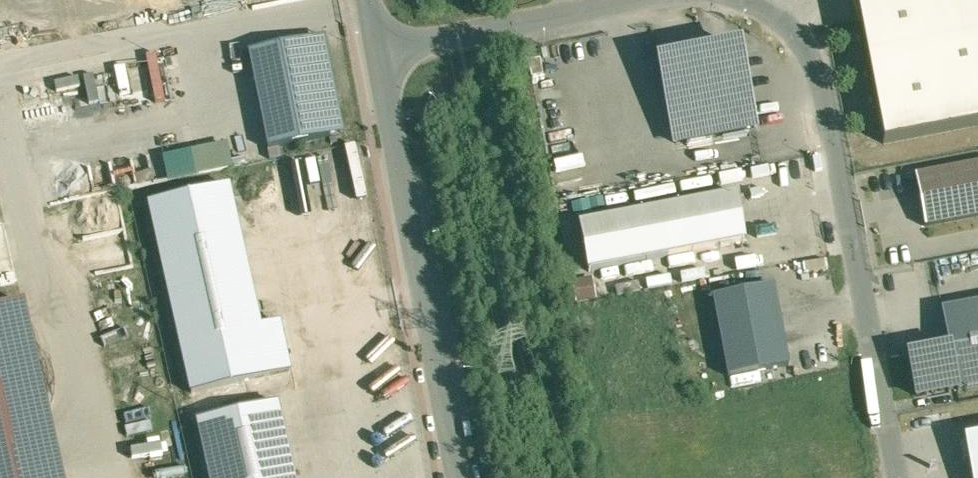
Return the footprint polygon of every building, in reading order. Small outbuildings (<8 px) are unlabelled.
[(882,142),(977,124),(977,0),(855,0),(882,142)] [(323,38),(249,52),(268,149),(342,134),(323,38)] [(740,47),(660,63),(661,66),(652,68),(655,83),(664,81),(676,143),(756,127),(740,47)] [(541,59),(529,61),(533,77),(544,75),(541,59)] [(165,179),(231,170),(228,145),(162,154),(165,179)] [(916,175),(926,227),(977,216),(977,163),(916,175)] [(194,239),(160,246),(189,387),(285,368),(276,324),(260,327),(232,189),(186,198),(194,239)] [(735,193),(579,223),(589,272),(744,242),(735,193)] [(774,287),(712,300),(728,379),(790,367),(774,287)] [(942,310),(949,347),(958,389),(958,391),(977,387),(977,303),(942,310)] [(0,315),(0,477),(62,477),(25,309),(0,315)] [(958,389),(949,347),(916,354),(909,361),(917,397),(958,389)] [(196,430),(206,477),(289,477),(275,413),(196,430)] [(148,437),(121,442),(126,468),(153,463),(148,437)] [(966,441),(973,477),(977,477),(977,438),(966,441)]
